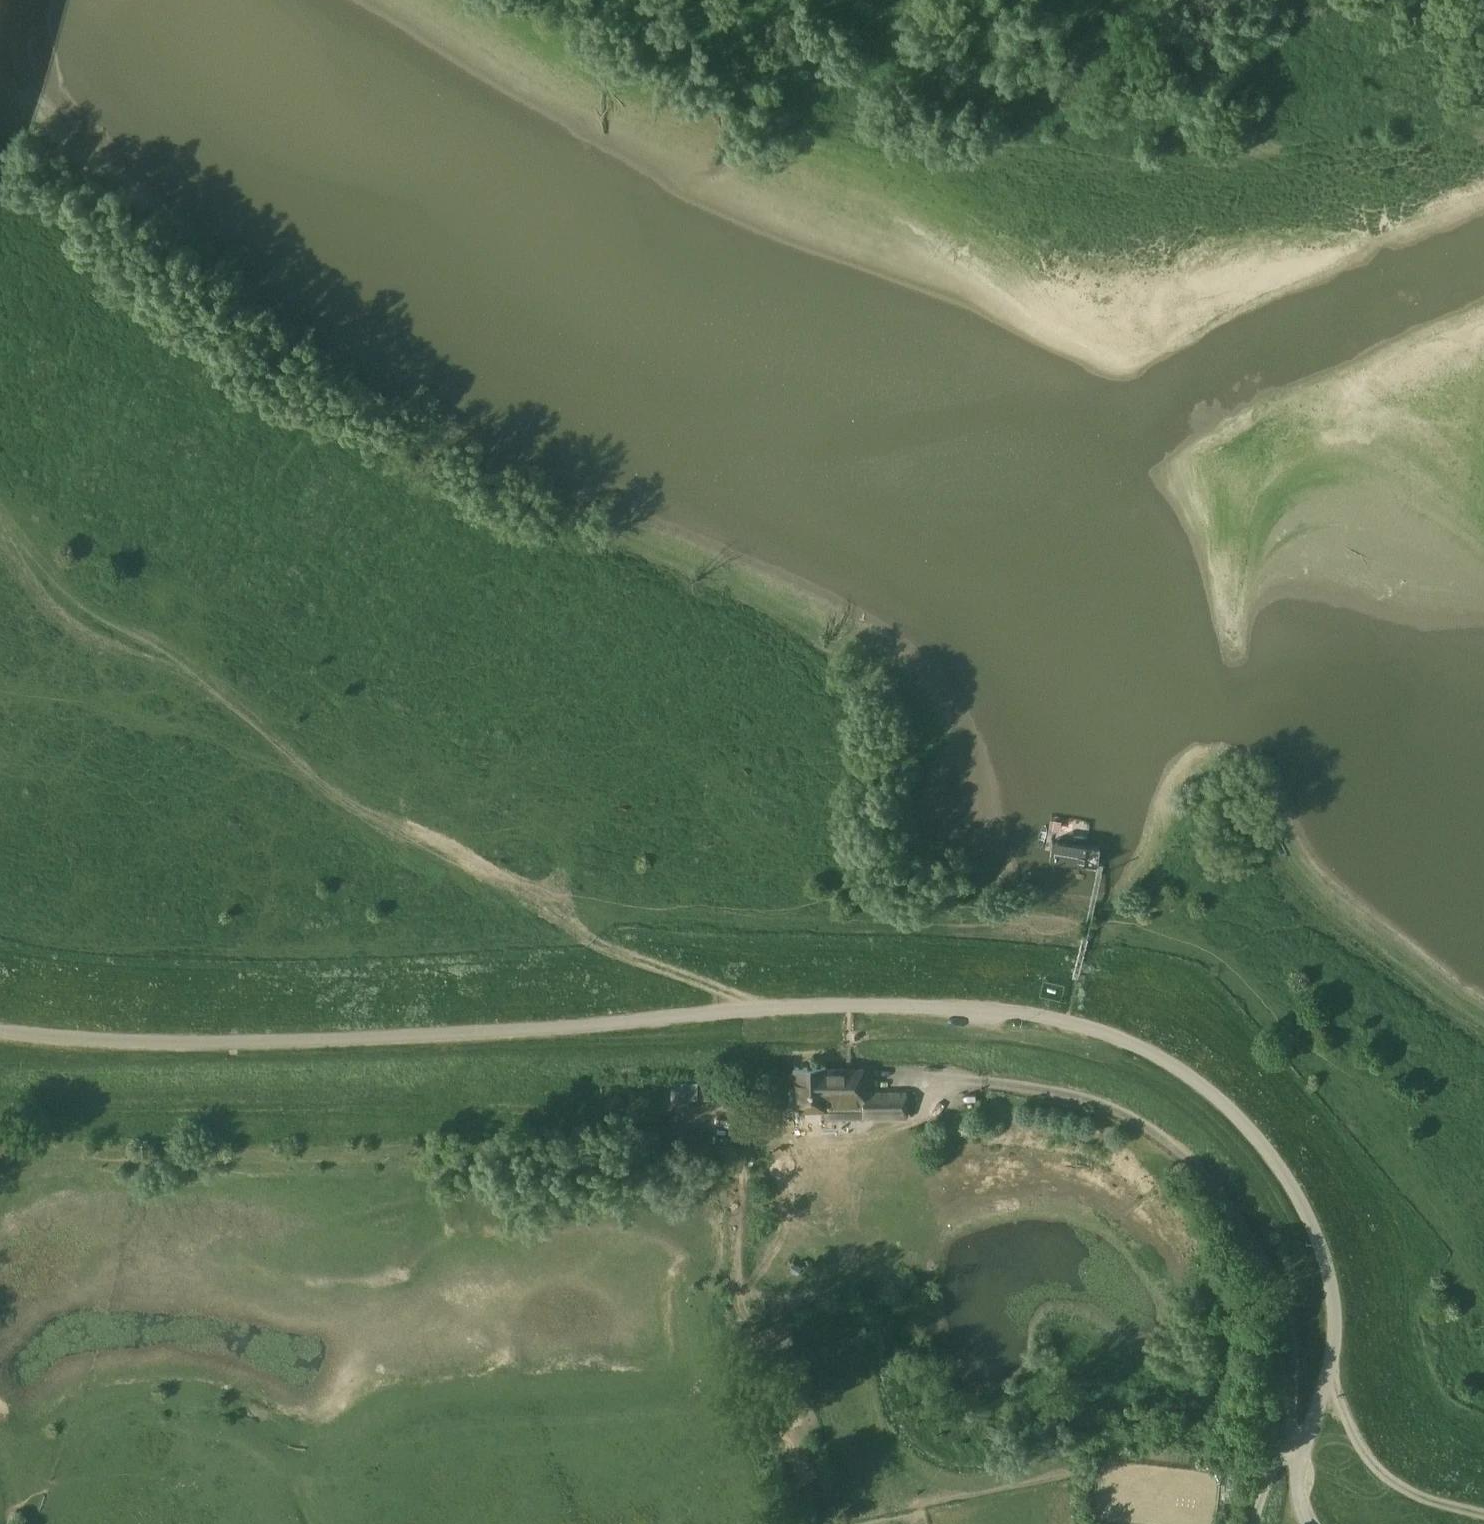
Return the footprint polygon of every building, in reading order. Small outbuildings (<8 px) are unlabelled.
[(1033,848),(1027,877),(1095,891),(1111,894),(1117,865),(1033,848)] [(826,1065),(794,1066),(794,1087),(788,1087),(788,1105),(794,1105),(794,1109),(826,1108),(826,1118),(906,1117),(906,1091),(864,1092),(864,1068),(826,1068),(826,1065)] [(820,1505),(804,1509),(808,1522),(823,1519),(820,1505)]
